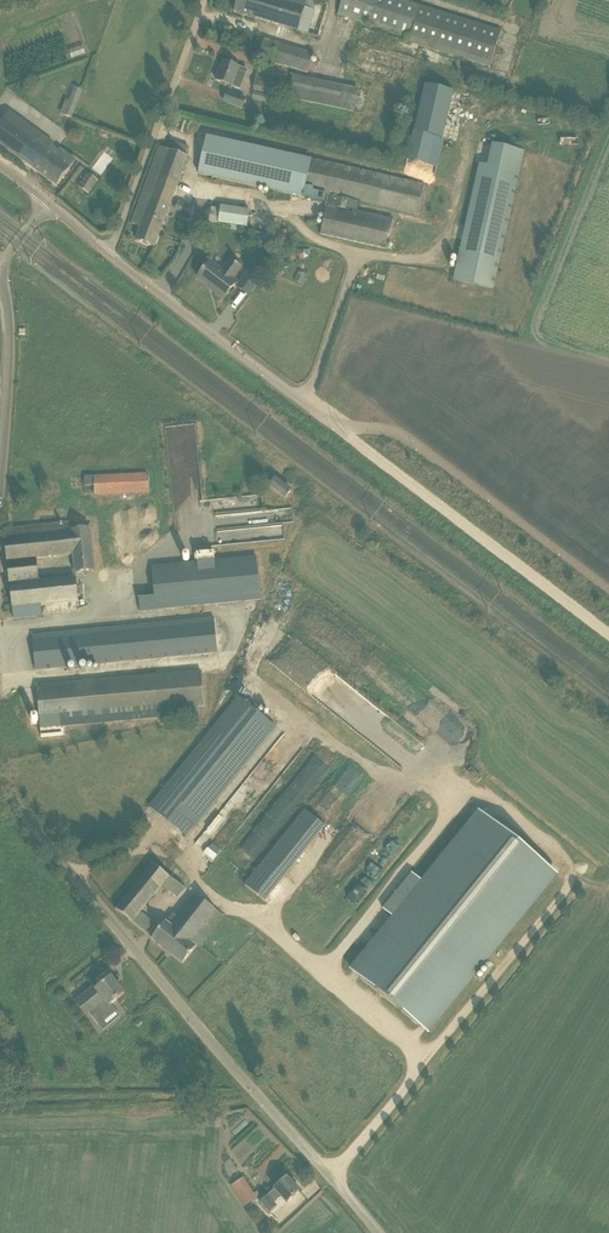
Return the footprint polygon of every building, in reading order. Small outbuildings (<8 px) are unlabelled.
[(234,12),(298,32),(308,0),(238,0),(234,12)] [(404,0),(342,0),(338,14),(341,15),(340,20),(347,22),(349,17),(408,36),(406,41),(490,67),(501,30),(404,0)] [(307,73),(309,69),(313,71),(315,65),(310,64),(314,52),(265,38),(259,59),(307,73)] [(240,89),(247,71),(223,61),(216,80),(232,87),(240,89)] [(289,97),(293,82),(258,75),(254,90),(289,97)] [(452,89),(427,84),(409,160),(434,165),(452,89)] [(72,118),(82,90),(74,87),(64,115),(72,118)] [(243,108),(246,99),(227,92),(224,101),(243,108)] [(0,124),(0,144),(57,186),(70,168),(47,152),(53,144),(9,112),(0,124)] [(345,210),(346,208),(356,210),(358,202),(348,200),(348,199),(418,215),(425,184),(312,159),(207,136),(198,174),(303,197),(311,199),(311,200),(324,203),(326,194),(331,195),(328,207),(327,206),(321,235),(387,250),(393,221),(392,221),(393,218),(352,209),(352,212),(336,209),(336,208),(345,210)] [(155,247),(188,157),(159,147),(132,223),(141,227),(136,240),(155,247)] [(520,173),(487,165),(479,164),(453,279),(494,289),(520,173)] [(89,194),(95,186),(84,178),(78,186),(89,194)] [(174,211),(188,214),(191,203),(177,200),(174,211)] [(208,222),(243,227),(246,228),(249,210),(221,206),(220,209),(210,208),(208,222)] [(272,236),(263,234),(262,240),(270,242),(272,236)] [(293,260),(305,259),(304,251),(292,253),(293,260)] [(223,300),(238,282),(235,279),(243,267),(232,259),(224,269),(212,260),(198,278),(215,291),(214,293),(223,300)] [(249,271),(245,276),(257,285),(261,280),(249,271)] [(149,492),(148,474),(94,477),(95,494),(149,492)] [(286,498),(291,491),(275,479),(270,486),(286,498)] [(70,522),(4,529),(6,539),(4,539),(13,618),(43,615),(42,605),(79,602),(77,581),(39,585),(36,559),(73,555),(75,573),(95,572),(90,528),(71,530),(70,522)] [(155,596),(139,597),(140,612),(261,600),(256,555),(152,565),(155,596)] [(214,618),(32,636),(35,670),(218,653),(214,618)] [(37,687),(40,721),(205,706),(201,672),(37,687)] [(187,836),(241,769),(276,726),(238,696),(204,739),(150,806),(187,836)] [(244,885),(266,901),(324,824),(302,808),(244,885)] [(429,1035),(559,875),(478,810),(421,880),(412,873),(382,909),(392,917),(349,970),(429,1035)] [(185,888),(151,863),(117,907),(116,909),(132,923),(161,888),(178,898),(185,888)] [(170,926),(191,943),(193,940),(201,946),(224,916),(195,895),(170,926)] [(191,943),(170,926),(165,922),(152,939),(182,963),(196,947),(191,943)] [(124,993),(111,977),(96,989),(94,987),(75,1002),(87,1016),(89,1014),(97,1023),(114,1010),(109,1005),(124,993)] [(244,1177),(231,1185),(244,1206),(257,1197),(244,1177)] [(287,1203),(300,1191),(298,1189),(299,1188),(295,1183),(293,1184),(287,1178),(275,1189),(267,1196),(260,1202),(270,1213),(277,1206),(274,1203),(281,1196),(287,1203)]
